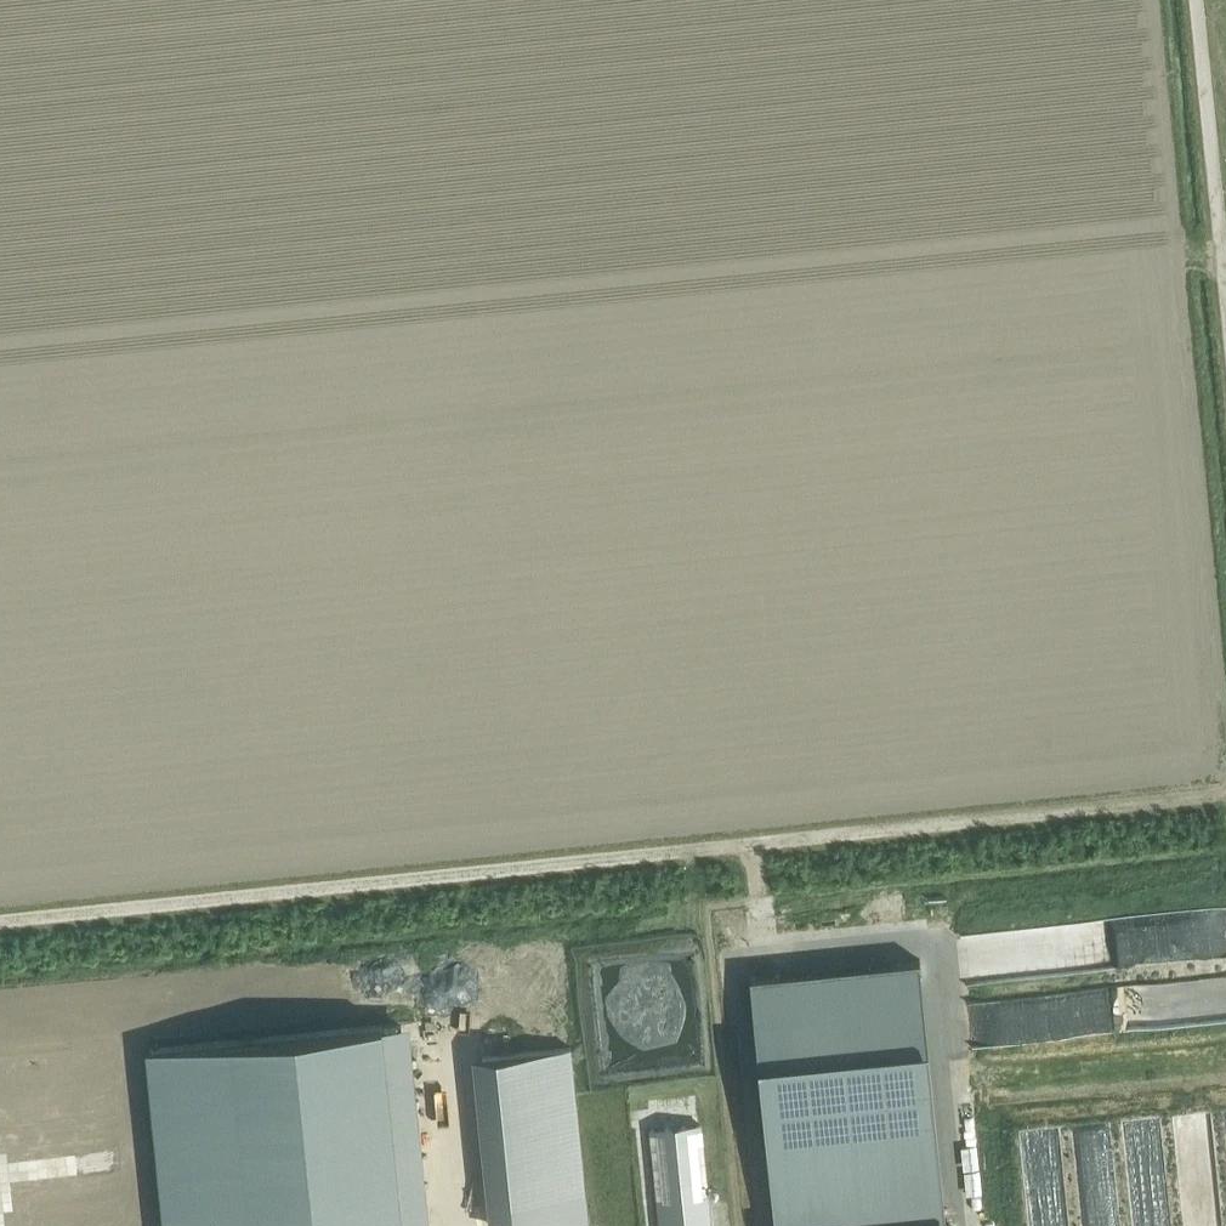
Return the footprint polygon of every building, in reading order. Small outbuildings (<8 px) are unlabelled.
[(763,1104),(775,1225),(946,1225),(946,1221),(936,1222),(923,1086),(910,962),(919,961),(919,967),(920,967),(919,960),(890,963),(890,964),(892,964),(894,985),(780,996),(778,975),(780,975),(780,974),(750,977),(763,1104)] [(382,1025),(150,1049),(169,1225),(402,1225),(382,1025)] [(1160,1106),(1162,1147),(1197,1145),(1195,1105),(1160,1106)] [(1112,1171),(1147,1170),(1146,1111),(1111,1112),(1112,1171)] [(1041,1123),(1012,1124),(1013,1166),(1042,1166),(1041,1123)] [(701,1125),(650,1130),(660,1225),(711,1225),(701,1125)] [(1225,1163),(1225,1125),(1215,1125),(1216,1163),(1225,1163)] [(1099,1178),(1096,1127),(1063,1129),(1066,1180),(1099,1178)] [(496,1200),(499,1225),(556,1225),(588,1223),(585,1191),(496,1200)] [(1053,1197),(1018,1198),(1019,1225),(1054,1225),(1053,1197)]
